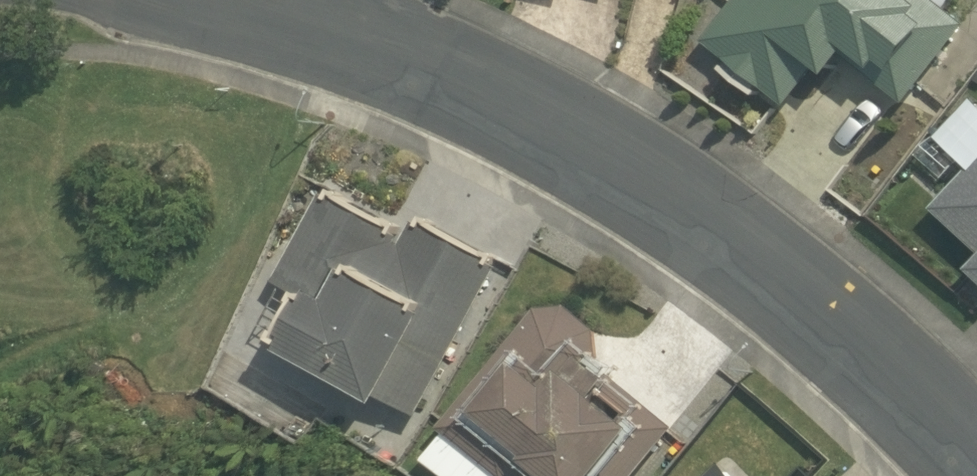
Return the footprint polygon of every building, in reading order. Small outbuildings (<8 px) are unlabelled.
[(976,25),(945,0),(746,0),(713,43),(735,61),(727,72),(762,99),(768,92),(792,111),(825,69),(841,82),(856,62),(913,106),(976,25)] [(941,212),(976,246),(976,174),(941,212)] [(396,402),(425,418),(510,264),(433,221),(428,229),(424,227),(412,248),(406,245),(409,239),(405,237),(408,231),(340,193),(337,199),(332,196),(284,282),(317,300),(293,342),(303,347),(299,355),(393,407),(396,402)] [(685,430),(605,365),(608,362),(605,333),(578,308),(548,310),(449,431),(505,475),(648,475),(685,430)] [(718,475),(742,475),(731,464),(718,475)]
